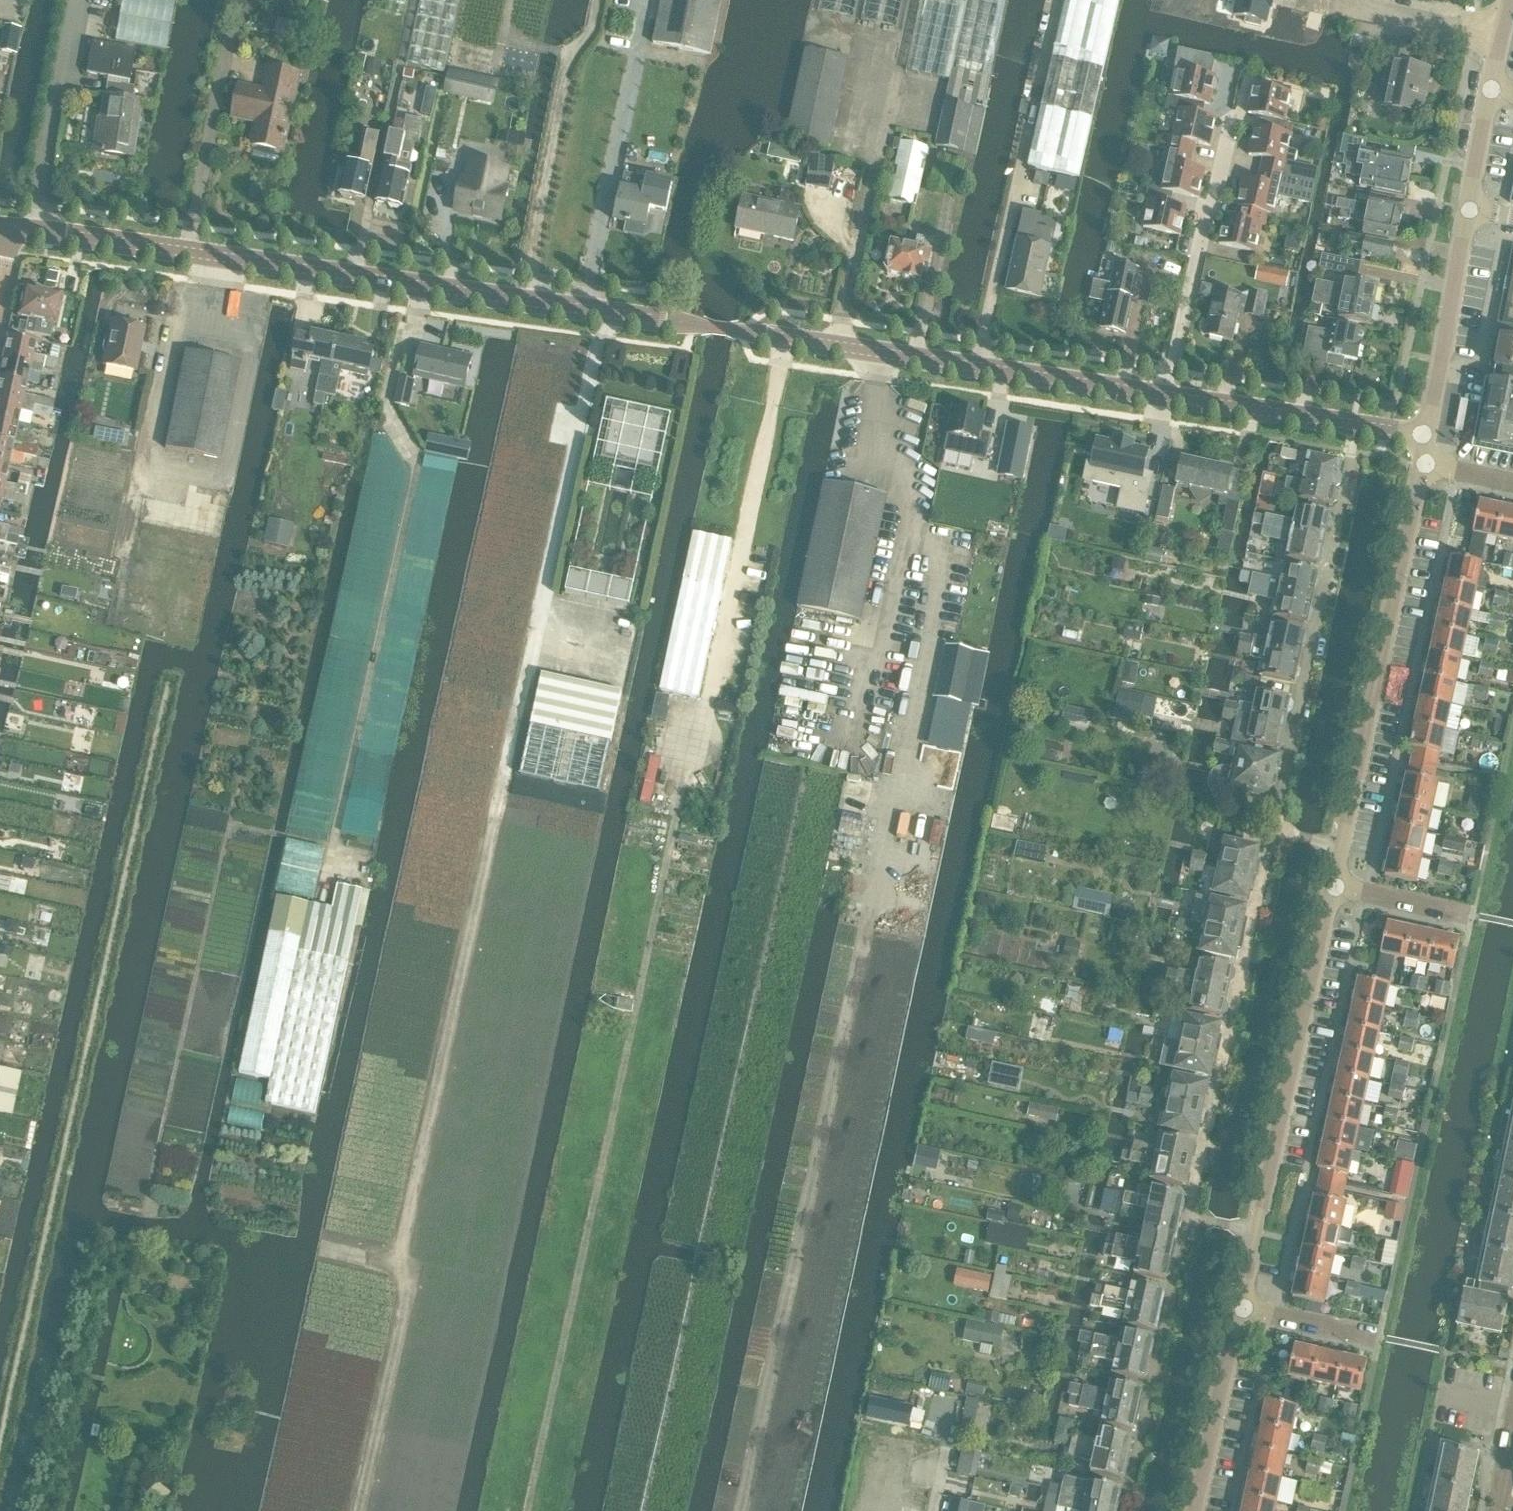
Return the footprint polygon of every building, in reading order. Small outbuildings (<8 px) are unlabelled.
[(115,40),(166,49),(175,0),(174,0),(122,0),(115,40)] [(369,9),(405,16),(408,0),(371,0),(369,9)] [(445,72),(461,0),(421,0),(406,64),(445,72)] [(721,0),(662,0),(654,42),(711,54),(721,0)] [(822,8),(899,25),(904,0),(823,0),(822,8)] [(967,105),(976,107),(976,108),(986,110),(993,78),(990,78),(1004,13),(1007,0),(922,0),(907,71),(951,81),(946,100),(967,105)] [(1057,172),(1079,176),(1119,2),(1119,0),(1066,0),(1028,165),(1057,172)] [(1234,15),(1246,18),(1245,23),(1261,27),(1262,22),(1266,23),(1270,9),(1273,0),(1237,0),(1234,15)] [(1312,13),(1309,26),(1319,29),(1322,15),(1312,13)] [(86,73),(109,77),(129,80),(134,50),(91,42),(86,73)] [(1381,105),(1387,106),(1421,113),(1430,69),(1405,64),(1409,48),(1394,45),(1381,105)] [(1168,96),(1165,108),(1179,111),(1190,113),(1193,101),(1209,104),(1215,76),(1211,76),(1214,58),(1215,56),(1178,48),(1178,50),(1174,68),(1179,69),(1173,95),(1168,94),(1168,96)] [(830,146),(849,58),(807,49),(788,137),(830,146)] [(354,69),(351,81),(360,83),(366,57),(360,55),(357,69),(354,69)] [(369,59),(366,74),(378,77),(381,62),(369,59)] [(233,116),(257,121),(252,145),(283,152),(300,74),(269,67),(264,91),(240,86),(233,116)] [(405,75),(405,78),(414,80),(414,77),(415,73),(406,71),(405,75)] [(449,80),(447,91),(492,101),(496,83),(451,73),(449,80)] [(139,101),(131,100),(133,86),(106,82),(95,151),(131,156),(139,101)] [(1264,117),(1261,129),(1286,135),(1286,134),(1289,121),(1284,120),(1290,93),(1254,85),(1248,113),(1264,117)] [(937,146),(976,155),(977,155),(986,113),(976,111),(976,108),(976,107),(967,105),(966,107),(946,103),(937,146)] [(1169,136),(1166,149),(1191,155),(1194,143),(1209,146),(1216,119),(1190,113),(1179,111),(1173,137),(1169,136)] [(389,204),(391,208),(398,209),(400,207),(404,207),(410,175),(412,166),(398,163),(403,141),(419,144),(424,120),(407,116),(403,135),(391,132),(376,202),(389,204)] [(1264,159),(1261,170),(1316,182),(1319,169),(1295,163),(1298,151),(1288,149),(1291,135),(1286,134),(1286,135),(1261,129),(1255,127),(1249,156),(1264,159)] [(496,141),(517,147),(520,133),(499,128),(496,141)] [(368,134),(362,165),(345,161),(338,193),(341,194),(344,197),(350,199),(353,197),(366,199),(379,136),(368,134)] [(1349,154),(1346,165),(1409,178),(1413,159),(1381,152),(1379,162),(1363,159),(1367,140),(1346,136),(1342,153),(1349,154)] [(902,140),(895,139),(893,149),(898,150),(888,199),(916,205),(929,147),(902,141),(902,140)] [(772,144),(769,155),(776,157),(781,153),(783,147),(772,144)] [(1162,189),(1162,190),(1173,192),(1173,193),(1198,198),(1204,170),(1188,167),(1191,155),(1166,149),(1163,162),(1167,163),(1162,189)] [(813,153),(806,185),(829,190),(836,159),(813,153)] [(462,179),(456,210),(501,219),(507,188),(503,188),(507,168),(498,166),(470,160),(466,180),(462,179)] [(1405,197),(1409,178),(1346,165),(1344,173),(1375,180),(1373,191),(1405,197)] [(1243,179),(1237,207),(1243,208),(1268,213),(1268,214),(1273,215),(1277,197),(1311,205),(1316,182),(1261,170),(1259,182),(1243,179)] [(1081,177),(1079,176),(1057,172),(1048,211),(1072,216),(1081,177)] [(1037,173),(1035,184),(1047,187),(1050,176),(1037,173)] [(619,200),(614,221),(627,223),(625,233),(643,237),(651,232),(654,217),(648,216),(650,207),(666,211),(672,183),(648,178),(644,193),(622,188),(621,192),(619,200)] [(1149,201),(1143,228),(1180,235),(1186,208),(1170,204),(1173,193),(1173,192),(1162,190),(1162,189),(1148,186),(1145,200),(1149,201)] [(1337,208),(1401,221),(1404,201),(1372,195),(1370,205),(1339,199),(1337,208)] [(743,196),(736,228),(794,240),(800,208),(743,196)] [(1266,226),(1268,214),(1268,213),(1243,208),(1237,207),(1234,219),(1225,217),(1219,244),(1255,252),(1261,225),(1266,226)] [(1397,240),(1401,221),(1337,208),(1335,217),(1366,223),(1364,234),(1397,240)] [(1023,211),(1007,289),(1041,296),(1054,231),(1038,228),(1041,214),(1023,211)] [(1349,235),(1333,232),(1331,241),(1364,248),(1362,258),(1392,264),(1396,244),(1349,235)] [(888,273),(921,280),(925,264),(930,265),(933,249),(932,249),(934,240),(918,236),(916,246),(900,242),(891,241),(885,269),(888,273)] [(1285,244),(1289,251),(1301,244),(1296,237),(1285,244)] [(1410,249),(1408,259),(1418,260),(1419,251),(1410,249)] [(1323,254),(1320,268),(1359,277),(1362,263),(1323,254)] [(1096,280),(1092,300),(1107,303),(1101,328),(1125,333),(1139,268),(1116,263),(1111,284),(1096,280)] [(1287,283),(1286,287),(1293,288),(1296,274),(1258,266),(1255,276),(1287,283)] [(47,268),(44,279),(54,281),(57,271),(47,268)] [(1502,332),(1504,332),(1503,338),(1512,340),(1512,276),(1502,332)] [(1317,280),(1315,292),(1375,305),(1379,286),(1346,279),(1345,286),(1317,280)] [(1155,281),(1150,304),(1167,308),(1171,285),(1155,281)] [(1203,285),(1201,294),(1210,297),(1213,287),(1203,285)] [(23,287),(17,316),(27,318),(26,323),(20,322),(18,331),(32,334),(42,291),(23,287)] [(1205,334),(1232,341),(1239,314),(1263,319),(1268,297),(1248,292),(1247,296),(1216,289),(1205,334)] [(42,291),(32,334),(41,335),(44,336),(49,337),(52,324),(54,324),(61,295),(42,291)] [(1320,317),(1322,305),(1340,309),(1339,316),(1371,323),(1375,305),(1315,292),(1312,303),(1310,315),(1320,317)] [(103,365),(134,371),(143,327),(112,321),(109,335),(107,335),(104,336),(102,348),(103,351),(106,351),(103,365)] [(1342,367),(1344,358),(1358,361),(1364,331),(1334,324),(1332,334),(1322,332),(1322,330),(1309,328),(1304,358),(1317,360),(1317,362),(1342,367)] [(299,334),(291,369),(306,372),(309,358),(322,360),(316,392),(314,404),(324,406),(327,394),(330,377),(330,378),(333,363),(339,337),(314,331),(312,337),(299,334)] [(7,336),(2,356),(42,365),(43,357),(32,354),(34,342),(7,336)] [(339,337),(333,363),(357,368),(356,373),(369,376),(374,351),(363,348),(364,342),(339,337)] [(1494,368),(1498,369),(1496,380),(1512,384),(1512,340),(1503,338),(1502,338),(1501,338),(1494,368)] [(422,346),(416,376),(465,387),(472,357),(422,346)] [(184,350),(165,448),(219,459),(239,361),(184,350)] [(0,367),(0,377),(26,383),(26,382),(28,371),(40,373),(42,365),(2,356),(0,367)] [(43,357),(42,365),(55,368),(56,360),(43,357)] [(373,359),(370,372),(380,375),(383,361),(373,359)] [(42,365),(40,373),(53,376),(55,368),(42,365)] [(33,405),(35,397),(23,395),(26,383),(0,377),(0,398),(33,405)] [(330,377),(327,394),(335,396),(339,379),(330,378),(330,377)] [(396,403),(409,407),(415,381),(401,378),(396,403)] [(1486,412),(1512,417),(1512,384),(1496,380),(1496,381),(1492,380),(1486,412)] [(35,397),(33,405),(51,410),(53,401),(35,397)] [(18,423),(20,411),(31,414),(33,405),(0,398),(0,419),(18,423)] [(608,400),(594,464),(658,478),(672,414),(608,400)] [(50,418),(51,410),(33,405),(31,414),(50,418)] [(955,409),(946,451),(985,459),(990,435),(979,433),(983,415),(955,409)] [(1480,444),(1512,450),(1512,417),(1486,412),(1480,444)] [(36,448),(38,440),(15,435),(18,423),(0,419),(0,440),(36,448)] [(1008,425),(998,474),(1022,478),(1032,429),(1008,425)] [(113,432),(111,443),(125,446),(127,435),(113,432)] [(445,438),(442,455),(460,459),(463,442),(445,438)] [(1088,463),(1084,480),(1094,482),(1094,479),(1120,485),(1123,486),(1118,508),(1144,513),(1151,480),(1142,478),(1144,472),(1148,451),(1132,447),(1133,442),(1128,441),(1120,439),(1115,438),(1114,443),(1098,440),(1093,463),(1092,464),(1088,463)] [(8,464),(9,464),(9,463),(11,452),(23,454),(35,457),(37,449),(36,449),(36,448),(0,440),(0,462),(8,464)] [(1284,451),(1282,458),(1296,461),(1297,454),(1284,451)] [(324,454),(323,459),(346,465),(347,459),(324,454)] [(1307,466),(1303,481),(1336,488),(1336,486),(1340,484),(1341,478),(1339,473),(1341,463),(1306,456),(1304,465),(1307,466)] [(1183,458),(1177,484),(1191,487),(1191,488),(1199,502),(1213,493),(1213,492),(1220,493),(1227,495),(1228,493),(1233,469),(1183,458)] [(14,495),(14,494),(16,487),(4,484),(7,471),(8,467),(8,464),(0,462),(0,492),(14,495)] [(1278,495),(1332,506),(1333,503),(1336,501),(1337,494),(1335,490),(1336,488),(1303,481),(1301,490),(1280,486),(1278,495)] [(825,483),(798,607),(861,620),(888,497),(825,483)] [(1163,487),(1157,517),(1168,520),(1175,489),(1163,487)] [(0,501),(12,503),(14,495),(0,492),(0,502),(0,501)] [(1220,493),(1218,505),(1227,507),(1221,531),(1233,534),(1242,496),(1240,496),(1228,493),(1227,495),(1220,493)] [(14,494),(12,503),(22,505),(23,496),(14,494)] [(1479,502),(1473,533),(1475,533),(1487,536),(1497,538),(1504,507),(1479,502)] [(1267,517),(1265,526),(1325,538),(1327,529),(1332,526),(1333,520),(1330,516),(1330,514),(1298,507),(1295,522),(1280,520),(1267,517)] [(1497,538),(1512,541),(1512,509),(1504,507),(1497,538)] [(1287,557),(1320,564),(1320,562),(1325,559),(1326,553),(1323,548),(1325,538),(1265,526),(1263,535),(1276,538),(1276,539),(1290,542),(1287,557)] [(22,539),(24,530),(7,527),(5,535),(19,538),(22,539)] [(269,530),(266,542),(289,547),(291,535),(269,530)] [(699,697),(732,540),(694,532),(684,579),(660,689),(699,697)] [(1487,536),(1475,533),(1473,543),(1485,546),(1487,536)] [(19,538),(5,535),(3,543),(17,546),(19,538)] [(1150,548),(1147,559),(1158,562),(1161,551),(1150,548)] [(1471,551),(1469,561),(1482,563),(1484,553),(1471,550),(1471,551)] [(1502,568),(1512,570),(1512,556),(1505,555),(1502,568)] [(1114,557),(1112,567),(1124,570),(1126,560),(1114,557)] [(1446,568),(1443,580),(1446,580),(1446,581),(1477,588),(1484,589),(1487,579),(1487,577),(1486,575),(1485,574),(1483,572),(1482,572),(1480,572),(1482,565),(1482,563),(1469,561),(1452,557),(1451,558),(1449,567),(1449,568),(1446,568)] [(1254,574),(1251,584),(1312,597),(1315,587),(1319,585),(1321,579),(1317,575),(1318,572),(1286,565),(1282,580),(1254,574)] [(7,577),(8,576),(9,569),(0,567),(0,576),(7,577)] [(581,572),(571,570),(567,590),(577,592),(581,572)] [(608,602),(628,606),(633,583),(613,579),(608,602)] [(1446,581),(1441,605),(1472,611),(1477,588),(1446,581)] [(1251,584),(1249,595),(1278,601),(1275,616),(1307,623),(1308,620),(1312,618),(1313,612),(1310,607),(1312,597),(1251,584)] [(62,588),(61,596),(76,599),(78,591),(62,588)] [(1495,592),(1493,603),(1506,606),(1509,595),(1495,592)] [(1148,597),(1146,604),(1157,607),(1159,599),(1148,597)] [(1441,605),(1436,628),(1466,635),(1472,611),(1441,605)] [(1490,616),(1488,627),(1501,630),(1504,619),(1490,616)] [(1242,635),(1240,643),(1300,656),(1302,646),(1307,644),(1308,638),(1305,633),(1305,631),(1273,624),(1270,640),(1265,639),(1265,640),(1242,635)] [(1126,625),(1124,637),(1132,639),(1140,640),(1142,629),(1142,628),(1133,626),(1126,625)] [(1436,628),(1431,652),(1461,659),(1466,635),(1436,628)] [(1486,639),(1483,652),(1496,654),(1498,642),(1486,639)] [(1262,674),(1294,681),(1295,678),(1300,677),(1301,671),(1297,666),(1300,656),(1240,643),(1238,652),(1251,654),(1250,657),(1265,661),(1262,674)] [(946,644),(936,695),(949,698),(979,704),(990,653),(946,644)] [(1431,652),(1426,676),(1456,682),(1461,659),(1431,652)] [(1126,661),(1124,671),(1133,673),(1138,670),(1139,664),(1126,661)] [(1480,663),(1478,675),(1491,677),(1493,666),(1480,663)] [(1499,668),(1497,680),(1507,682),(1509,671),(1499,668)] [(1231,681),(1244,684),(1246,671),(1234,669),(1231,681)] [(543,673),(521,774),(599,792),(622,691),(543,673)] [(1426,676),(1420,699),(1451,706),(1463,709),(1466,698),(1469,685),(1456,682),(1426,676)] [(1475,687),(1472,701),(1486,703),(1488,690),(1475,687)] [(1115,710),(1114,716),(1136,721),(1138,714),(1140,714),(1144,695),(1120,690),(1119,690),(1115,710)] [(1240,704),(1238,712),(1285,722),(1287,712),(1292,710),(1293,704),(1290,700),(1291,697),(1259,690),(1255,707),(1240,704)] [(657,693),(654,705),(667,707),(669,696),(657,693)] [(1420,699),(1415,723),(1446,730),(1451,706),(1420,699)] [(1227,701),(1225,709),(1238,712),(1240,704),(1227,701)] [(1066,706),(1063,720),(1076,723),(1079,709),(1066,706)] [(1225,709),(1223,718),(1236,721),(1238,712),(1225,709)] [(1248,741),(1280,748),(1281,745),(1285,743),(1286,737),(1283,733),(1285,722),(1238,712),(1236,721),(1232,741),(1247,745),(1248,741)] [(1494,731),(1505,733),(1508,721),(1497,719),(1494,731)] [(1410,747),(1416,748),(1440,754),(1446,730),(1415,723),(1410,747)] [(1217,739),(1215,751),(1230,755),(1233,742),(1217,739)] [(1210,778),(1210,783),(1211,788),(1213,793),(1217,796),(1237,800),(1239,789),(1270,795),(1271,790),(1274,788),(1276,781),(1274,777),(1278,756),(1240,747),(1235,767),(1230,766),(1225,766),(1220,766),(1216,769),(1212,773),(1210,778)] [(1416,748),(1414,759),(1437,764),(1440,754),(1416,748)] [(1412,765),(1410,775),(1433,781),(1436,771),(1412,765)] [(1407,775),(1401,801),(1432,807),(1437,781),(1434,781),(1410,776),(1407,775)] [(1401,801),(1396,826),(1426,832),(1432,807),(1401,801)] [(1475,831),(1486,833),(1488,821),(1477,819),(1475,831)] [(1396,826),(1390,851),(1421,857),(1426,832),(1396,826)] [(21,831),(18,843),(27,844),(29,833),(21,831)] [(1445,837),(1443,849),(1464,854),(1467,841),(1445,837)] [(288,839),(276,891),(313,899),(325,848),(288,839)] [(1224,851),(1221,867),(1257,874),(1260,860),(1256,859),(1258,848),(1223,840),(1221,850),(1224,851)] [(1390,851),(1385,877),(1415,883),(1421,857),(1390,851)] [(1194,852),(1193,859),(1205,862),(1207,854),(1194,852)] [(23,857),(21,868),(32,870),(35,859),(23,857)] [(1203,870),(1205,862),(1193,859),(1191,867),(1203,870)] [(1453,863),(1439,860),(1437,875),(1451,878),(1453,863)] [(1212,891),(1248,899),(1250,887),(1254,888),(1257,874),(1221,867),(1218,882),(1214,882),(1212,891)] [(1469,871),(1468,876),(1470,879),(1475,880),(1476,873),(1469,871)] [(309,903),(272,1080),(267,1104),(314,1114),(354,925),(362,926),(370,891),(337,884),(332,907),(313,903),(309,903)] [(1073,910),(1108,918),(1113,896),(1078,889),(1073,910)] [(277,896),(240,1073),(272,1080),(309,903),(277,896)] [(1212,910),(1209,926),(1245,933),(1248,919),(1244,918),(1246,907),(1210,899),(1208,909),(1212,910)] [(7,920),(5,928),(8,932),(16,934),(18,923),(7,920)] [(1178,928),(1190,931),(1192,922),(1179,920),(1178,928)] [(1387,923),(1381,954),(1382,954),(1395,957),(1405,959),(1411,929),(1387,923)] [(1199,950),(1235,958),(1238,947),(1242,947),(1245,933),(1209,926),(1205,943),(1201,943),(1199,950)] [(1411,929),(1405,959),(1429,965),(1435,934),(1411,929)] [(1437,934),(1430,965),(1454,970),(1461,939),(1437,934)] [(1063,957),(1076,959),(1079,941),(1067,939),(1063,957)] [(1382,954),(1380,965),(1392,967),(1395,957),(1382,954)] [(1168,969),(1166,978),(1228,991),(1230,982),(1235,979),(1236,973),(1233,969),(1233,966),(1202,959),(1198,976),(1168,969)] [(1378,972),(1376,982),(1389,985),(1391,975),(1378,972)] [(1412,977),(1409,989),(1423,992),(1425,980),(1412,977)] [(1191,1010),(1222,1016),(1223,1014),(1224,1014),(1228,1011),(1229,1005),(1227,1001),(1226,1001),(1228,991),(1166,978),(1164,986),(1176,988),(1176,990),(1194,993),(1191,1010)] [(1359,978),(1354,1002),(1384,1009),(1390,985),(1389,985),(1376,982),(1359,978)] [(1448,997),(1451,984),(1437,981),(1434,994),(1448,997)] [(594,1008),(630,1016),(634,1000),(598,992),(594,1008)] [(1043,999),(1040,1011),(1056,1014),(1058,1002),(1043,999)] [(1354,1002),(1349,1026),(1379,1033),(1384,1009),(1354,1002)] [(1172,1014),(1166,1040),(1218,1051),(1221,1037),(1217,1036),(1219,1025),(1187,1018),(1172,1014)] [(1405,1014),(1402,1027),(1416,1030),(1420,1017),(1405,1014)] [(1349,1026),(1343,1050),(1374,1056),(1379,1033),(1349,1026)] [(1144,1027),(1143,1034),(1152,1036),(1153,1033),(1154,1029),(1144,1027)] [(968,1028),(965,1039),(982,1043),(985,1032),(968,1028)] [(1111,1029),(1108,1040),(1119,1043),(1122,1031),(1111,1029)] [(1401,1038),(1398,1051),(1411,1054),(1414,1040),(1401,1038)] [(1166,1040),(1161,1065),(1173,1068),(1209,1076),(1211,1064),(1215,1065),(1218,1051),(1166,1040)] [(1343,1050),(1338,1073),(1369,1080),(1374,1056),(1343,1050)] [(1396,1061),(1392,1076),(1405,1079),(1408,1064),(1396,1061)] [(1006,1067),(1002,1088),(1017,1091),(1021,1070),(1006,1067)] [(1338,1073),(1333,1097),(1364,1104),(1369,1080),(1338,1073)] [(1174,1086),(1171,1102),(1206,1109),(1210,1092),(1206,1091),(1208,1082),(1173,1075),(1170,1085),(1174,1086)] [(1391,1085),(1388,1099),(1401,1102),(1404,1088),(1391,1085)] [(1141,1087),(1139,1096),(1153,1099),(1154,1090),(1141,1087)] [(1128,1094),(1126,1103),(1136,1105),(1138,1105),(1138,1104),(1139,1096),(1128,1094)] [(1138,1105),(1151,1107),(1153,1099),(1139,1096),(1138,1104),(1138,1105)] [(1333,1097),(1328,1121),(1358,1127),(1364,1104),(1333,1097)] [(1161,1126),(1197,1134),(1199,1125),(1203,1126),(1206,1109),(1171,1102),(1167,1117),(1163,1116),(1161,1126)] [(1030,1104),(1028,1114),(1057,1121),(1059,1110),(1030,1104)] [(1385,1108),(1382,1122),(1396,1125),(1398,1112),(1385,1108)] [(1328,1121),(1323,1144),(1353,1151),(1358,1127),(1328,1121)] [(1027,1132),(1025,1145),(1038,1147),(1040,1134),(1027,1132)] [(1137,1140),(1134,1153),(1191,1165),(1193,1155),(1196,1156),(1198,1145),(1195,1144),(1195,1142),(1163,1135),(1161,1145),(1137,1140)] [(1394,1157),(1413,1161),(1417,1145),(1398,1140),(1394,1157)] [(1318,1168),(1318,1169),(1322,1170),(1346,1175),(1348,1175),(1351,1161),(1358,1163),(1360,1152),(1353,1151),(1323,1144),(1318,1168)] [(918,1146),(914,1166),(938,1170),(941,1151),(918,1146)] [(1501,1181),(1512,1183),(1512,1147),(1509,1146),(1501,1181)] [(1154,1179),(1185,1186),(1186,1186),(1186,1184),(1190,1185),(1192,1174),(1189,1173),(1191,1165),(1134,1153),(1122,1151),(1120,1161),(1132,1163),(1156,1169),(1154,1179)] [(1403,1163),(1396,1197),(1405,1199),(1412,1165),(1403,1163)] [(1322,1170),(1320,1180),(1344,1185),(1346,1175),(1322,1170)] [(1494,1216),(1512,1220),(1512,1183),(1501,1181),(1494,1216)] [(1318,1187),(1316,1197),(1340,1203),(1342,1193),(1343,1193),(1318,1187)] [(1118,1191),(1115,1202),(1123,1204),(1178,1216),(1180,1208),(1182,1206),(1183,1201),(1182,1196),(1183,1194),(1152,1188),(1149,1198),(1125,1193),(1118,1191)] [(1315,1197),(1309,1222),(1341,1229),(1346,1204),(1340,1203),(1316,1197),(1315,1197)] [(1115,1202),(1113,1213),(1121,1215),(1145,1220),(1142,1230),(1174,1237),(1174,1235),(1176,1232),(1178,1225),(1177,1222),(1178,1216),(1123,1204),(1115,1202)] [(1386,1203),(1383,1220),(1402,1224),(1406,1207),(1386,1203)] [(1011,1204),(1007,1220),(1019,1223),(1022,1206),(1011,1204)] [(989,1210),(987,1220),(1003,1224),(1005,1214),(989,1210)] [(1487,1250),(1512,1256),(1512,1220),(1494,1216),(1487,1250)] [(1309,1222),(1304,1247),(1335,1254),(1338,1243),(1350,1245),(1353,1232),(1341,1229),(1309,1222)] [(1006,1224),(1001,1247),(1026,1252),(1030,1229),(1006,1224)] [(1116,1235),(1114,1246),(1169,1258),(1170,1252),(1173,1250),(1174,1242),(1173,1239),(1174,1237),(1142,1230),(1140,1240),(1116,1235)] [(1105,1245),(1103,1255),(1112,1257),(1136,1262),(1133,1273),(1164,1279),(1165,1276),(1167,1274),(1169,1267),(1168,1264),(1169,1258),(1114,1246),(1114,1247),(1105,1245)] [(1304,1247),(1298,1272),(1330,1279),(1335,1254),(1304,1247)] [(1477,1294),(1486,1296),(1507,1301),(1509,1291),(1512,1291),(1512,1256),(1487,1250),(1477,1294)] [(1353,1259),(1350,1272),(1363,1275),(1366,1261),(1353,1259)] [(996,1265),(995,1274),(1005,1276),(1007,1267),(996,1265)] [(975,1272),(971,1288),(988,1292),(992,1276),(975,1272)] [(1298,1272),(1293,1298),(1324,1305),(1330,1279),(1298,1272)] [(1012,1277),(1005,1276),(995,1274),(990,1298),(1008,1301),(1012,1277)] [(1094,1295),(1158,1310),(1159,1302),(1162,1299),(1163,1293),(1162,1291),(1163,1288),(1132,1281),(1129,1291),(1105,1286),(1096,1284),(1094,1295)] [(1386,1292),(1360,1286),(1347,1283),(1345,1296),(1358,1299),(1357,1302),(1382,1308),(1386,1292)] [(1464,1291),(1457,1325),(1479,1330),(1486,1296),(1477,1294),(1465,1292),(1464,1291)] [(1122,1324),(1153,1330),(1154,1328),(1156,1325),(1158,1318),(1157,1315),(1158,1310),(1094,1295),(1092,1295),(1090,1306),(1100,1308),(1125,1313),(1122,1324)] [(1486,1296),(1479,1330),(1501,1335),(1508,1301),(1507,1301),(1486,1296)] [(987,1312),(985,1321),(997,1324),(999,1315),(987,1312)] [(1000,1350),(1004,1327),(984,1324),(979,1354),(991,1356),(992,1348),(1000,1350)] [(1081,1332),(1079,1343),(1082,1344),(1084,1344),(1092,1346),(1092,1345),(1148,1357),(1149,1350),(1151,1349),(1152,1342),(1152,1339),(1152,1336),(1121,1330),(1119,1340),(1094,1335),(1086,1333),(1081,1333),(1081,1332)] [(1082,1344),(1080,1354),(1082,1355),(1114,1362),(1112,1372),(1143,1379),(1144,1375),(1146,1374),(1147,1368),(1147,1364),(1148,1357),(1092,1345),(1092,1346),(1084,1344),(1082,1344)] [(1295,1346),(1288,1376),(1301,1379),(1312,1381),(1319,1351),(1295,1346)] [(1501,1350),(1499,1360),(1507,1362),(1509,1351),(1501,1350)] [(1319,1351),(1312,1381),(1336,1387),(1343,1356),(1319,1351)] [(1343,1356),(1336,1387),(1360,1392),(1367,1362),(1343,1356)] [(1288,1376),(1286,1386),(1299,1389),(1301,1379),(1288,1376)] [(1070,1383),(1068,1393),(1072,1394),(1073,1394),(1081,1396),(1081,1397),(1137,1409),(1138,1402),(1140,1399),(1142,1394),(1141,1390),(1141,1388),(1110,1381),(1108,1391),(1084,1386),(1070,1383)] [(1072,1394),(1069,1406),(1070,1406),(1079,1408),(1103,1413),(1101,1424),(1132,1431),(1132,1428),(1134,1425),(1137,1419),(1135,1415),(1137,1409),(1081,1397),(1081,1396),(1073,1394),(1072,1394)] [(1284,1394),(1282,1404),(1296,1407),(1296,1406),(1294,1406),(1297,1397),(1284,1394)] [(871,1398),(866,1418),(906,1426),(910,1407),(871,1398)] [(967,1398),(964,1412),(976,1415),(979,1400),(967,1398)] [(1320,1398),(1317,1411),(1330,1414),(1333,1401),(1320,1398)] [(1265,1400),(1260,1424),(1291,1431),(1296,1407),(1282,1404),(1265,1400)] [(1344,1404),(1342,1416),(1348,1418),(1355,1420),(1358,1407),(1344,1404)] [(1059,1418),(1054,1441),(1062,1443),(1070,1444),(1075,1421),(1067,1419),(1059,1418)] [(1260,1424),(1255,1448),(1286,1454),(1291,1431),(1260,1424)] [(1073,1435),(1071,1446),(1126,1458),(1128,1451),(1130,1449),(1131,1443),(1130,1440),(1131,1437),(1100,1430),(1097,1440),(1073,1435)] [(1342,1432),(1339,1441),(1353,1445),(1355,1436),(1342,1432)] [(1310,1449),(1324,1452),(1327,1438),(1313,1436),(1310,1449)] [(1091,1473),(1121,1480),(1122,1477),(1125,1474),(1126,1467),(1125,1464),(1126,1458),(1071,1446),(1068,1457),(1093,1463),(1091,1473)] [(1255,1448),(1250,1471),(1281,1478),(1286,1454),(1255,1448)] [(1441,1468),(1438,1482),(1471,1489),(1477,1460),(1478,1455),(1445,1448),(1441,1468)] [(1305,1473),(1319,1476),(1322,1463),(1308,1460),(1305,1473)] [(1250,1471),(1245,1495),(1275,1502),(1281,1478),(1250,1471)] [(1050,1484),(1047,1494),(1050,1495),(1115,1509),(1117,1502),(1119,1499),(1120,1494),(1119,1490),(1120,1487),(1089,1481),(1063,1475),(1060,1486),(1053,1484),(1050,1484)] [(1432,1510),(1466,1510),(1471,1489),(1438,1482),(1432,1510)] [(794,1483),(793,1491),(801,1493),(803,1485),(794,1483)] [(1299,1497),(1314,1501),(1315,1499),(1329,1502),(1332,1490),(1303,1483),(1299,1497)] [(1044,1510),(1056,1510),(1057,1508),(1073,1510),(1115,1510),(1115,1509),(1050,1495),(1047,1494),(1044,1510)] [(1241,1510),(1273,1510),(1275,1502),(1245,1495),(1241,1510)] [(949,1510),(984,1510),(985,1506),(952,1498),(949,1510)]
